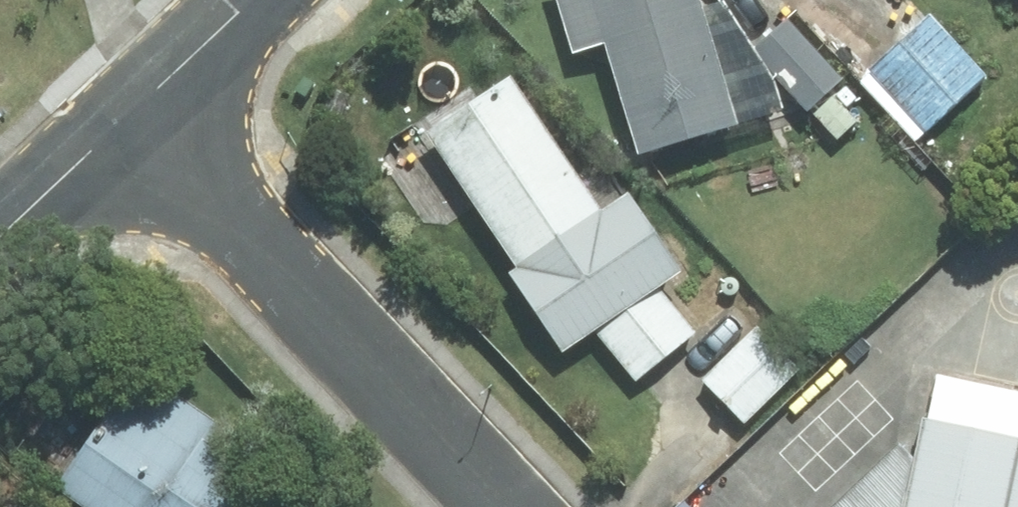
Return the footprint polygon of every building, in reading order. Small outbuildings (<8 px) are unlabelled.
[(698,0),(551,0),(567,60),(604,50),(634,159),(734,131),(698,0)] [(987,78),(931,16),(859,82),(916,144),(987,78)] [(855,122),(827,93),(841,79),(785,21),(750,55),(805,113),(834,142),(855,122)] [(469,87),(413,127),(515,268),(505,275),(561,352),(590,332),(628,385),(689,341),(656,295),(680,278),(611,182),(595,194),(513,80),(481,103),(469,87)] [(760,325),(700,380),(741,424),(801,369),(760,325)] [(52,491),(76,506),(283,506),(299,483),(134,371),(52,491)] [(918,405),(896,506),(1017,506),(1017,426),(918,405)]
